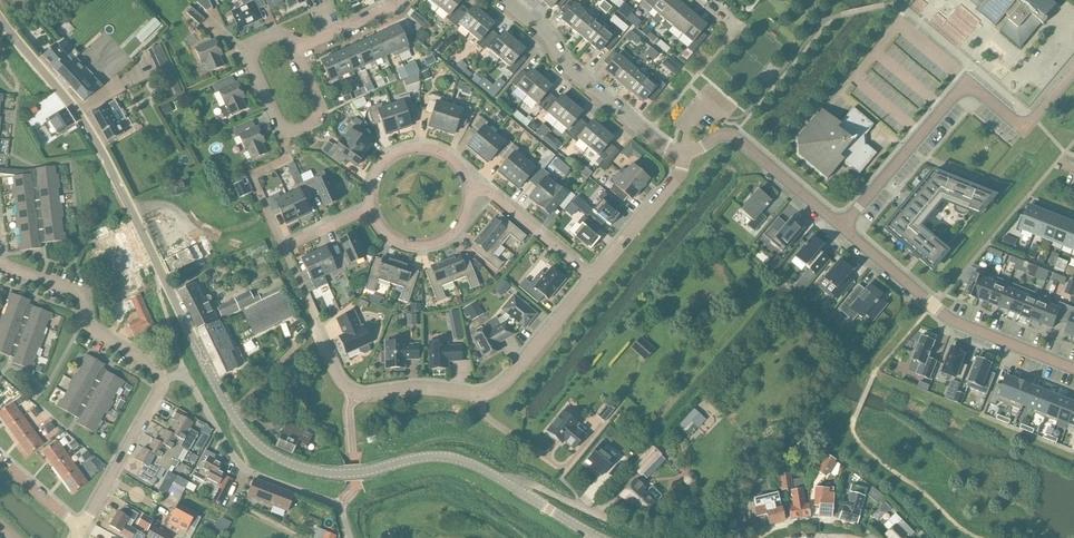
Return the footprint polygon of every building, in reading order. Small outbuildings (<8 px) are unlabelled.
[(196,2),(206,11),(213,8),(209,0),(200,0),(196,2)] [(244,7),(232,12),(239,29),(262,19),(258,10),(266,6),(263,0),(239,0),(240,3),(242,2),(244,7)] [(270,10),(284,4),(282,0),(265,0),(270,10)] [(289,9),(303,2),(302,0),(285,0),(289,9)] [(439,8),(448,16),(446,18),(452,23),(465,8),(460,4),(463,0),(445,0),(439,8)] [(541,0),(547,6),(551,9),(552,8),(556,4),(561,8),(568,0),(541,0)] [(642,1),(652,9),(660,0),(643,0),(642,1)] [(676,0),(660,0),(652,9),(658,14),(652,21),(656,24),(658,22),(677,1),(676,0)] [(746,8),(746,10),(747,12),(749,12),(751,11),(759,2),(759,1),(759,0),(753,0),(746,8)] [(1042,23),(1044,25),(1048,19),(1046,17),(1057,5),(1056,5),(1050,0),(976,0),(973,3),(978,7),(976,10),(976,11),(977,11),(996,26),(995,27),(996,27),(998,24),(1003,28),(1000,31),(1021,48),(1042,23)] [(562,21),(566,24),(571,29),(587,9),(584,7),(581,9),(575,4),(575,5),(570,1),(561,11),(566,15),(562,21)] [(598,7),(602,10),(608,4),(604,1),(598,7)] [(687,9),(677,1),(658,22),(663,26),(666,21),(672,26),(687,9)] [(612,7),(608,4),(602,10),(607,14),(612,7)] [(205,19),(192,7),(187,13),(200,25),(205,19)] [(460,25),(469,33),(484,15),(474,7),(470,12),(465,8),(452,23),(458,28),(460,25)] [(587,9),(571,29),(581,36),(594,20),(588,15),(590,12),(587,9)] [(672,26),(682,35),(697,17),(687,9),(672,26)] [(631,14),(626,10),(622,15),(627,19),(631,14)] [(427,22),(415,12),(410,17),(422,27),(427,22)] [(67,13),(61,19),(66,25),(72,19),(67,13)] [(495,24),(484,15),(469,33),(479,41),(477,44),(483,49),(485,46),(495,33),(490,29),(495,24)] [(636,21),(631,16),(627,20),(633,25),(636,21)] [(707,26),(697,17),(682,35),(692,43),(687,49),(693,54),(700,45),(707,36),(702,32),(707,26)] [(151,23),(135,38),(142,45),(157,29),(161,25),(155,19),(151,23)] [(594,20),(581,36),(590,44),(606,25),(603,23),(600,25),(594,20)] [(417,23),(414,27),(413,28),(418,32),(421,27),(417,23)] [(604,47),(609,51),(618,41),(613,36),(607,31),(609,27),(606,25),(590,44),(599,52),(600,51),(604,47)] [(646,25),(641,32),(646,36),(651,30),(646,25)] [(399,26),(388,31),(398,55),(399,55),(410,50),(408,46),(399,26)] [(421,30),(415,37),(423,43),(429,36),(421,30)] [(631,30),(624,38),(629,42),(631,40),(636,45),(641,39),(631,30)] [(394,57),(398,55),(388,31),(377,36),(386,56),(392,53),(394,57)] [(495,33),(485,46),(490,50),(500,59),(515,41),(505,32),(500,38),(495,33)] [(650,33),(647,37),(652,42),(656,45),(659,41),(656,38),(650,33)] [(377,36),(366,41),(375,61),(381,58),(383,62),(388,60),(386,56),(377,36)] [(216,40),(206,44),(195,49),(202,64),(205,62),(210,72),(213,71),(223,66),(219,56),(222,54),(216,40)] [(441,54),(447,47),(439,40),(433,47),(441,54)] [(661,40),(657,45),(662,49),(666,45),(661,40)] [(375,61),(366,41),(355,46),(364,66),(370,63),(372,67),(377,65),(375,61)] [(515,41),(500,59),(509,67),(507,69),(513,74),(526,59),(521,55),(525,50),(515,41)] [(53,68),(84,101),(93,94),(102,86),(76,58),(80,54),(75,49),(67,56),(57,44),(51,49),(43,56),(53,68)] [(160,45),(148,50),(158,74),(171,68),(160,45)] [(355,46),(344,51),(353,71),(359,68),(361,72),(366,70),(364,66),(355,46)] [(645,54),(649,57),(655,51),(651,47),(645,54)] [(344,51),(333,56),(342,76),(348,73),(350,77),(355,75),(353,71),(344,51)] [(613,51),(611,53),(604,62),(609,66),(606,71),(605,71),(614,79),(630,60),(628,58),(625,60),(619,55),(618,56),(613,51)] [(655,51),(649,57),(653,60),(659,54),(655,51)] [(431,54),(425,62),(432,67),(438,60),(431,54)] [(342,76),(333,56),(321,61),(330,81),(337,78),(339,82),(344,80),(342,76)] [(668,57),(662,64),(675,75),(680,68),(668,57)] [(457,66),(463,72),(468,65),(462,60),(457,66)] [(614,79),(624,87),(637,71),(632,66),(633,63),(630,60),(614,79)] [(397,71),(399,75),(401,80),(408,77),(406,72),(404,67),(397,71)] [(417,67),(406,72),(408,77),(420,72),(417,67)] [(429,70),(422,73),(425,81),(432,78),(429,70)] [(542,78),(535,73),(532,70),(527,76),(521,71),(511,84),(516,88),(526,97),(542,78)] [(624,87),(633,95),(649,76),(646,74),(643,76),(637,71),(624,87)] [(473,79),(479,84),(484,78),(477,73),(473,79)] [(389,83),(396,80),(394,74),(387,78),(389,83)] [(651,74),(649,76),(633,95),(642,103),(643,102),(647,98),(652,102),(666,86),(651,74)] [(418,87),(420,78),(413,76),(410,84),(418,87)] [(233,77),(223,82),(213,86),(216,93),(219,92),(225,106),(228,105),(232,115),(246,109),(241,99),(245,97),(238,82),(236,84),(233,77)] [(542,78),(526,97),(537,105),(542,109),(553,96),(548,92),(552,87),(542,78)] [(378,88),(385,85),(383,79),(376,83),(378,88)] [(181,92),(176,80),(169,83),(174,95),(181,92)] [(464,91),(466,83),(458,80),(456,89),(464,91)] [(498,92),(484,80),(479,85),(493,97),(498,92)] [(155,82),(150,85),(154,91),(159,88),(155,82)] [(367,93),(375,90),(372,84),(365,87),(367,93)] [(356,98),(364,95),(361,89),(354,92),(356,98)] [(343,97),(345,103),(353,99),(350,94),(343,97)] [(391,106),(398,129),(411,125),(406,112),(413,110),(409,95),(397,99),(398,104),(391,106)] [(431,95),(430,99),(427,110),(434,112),(429,125),(442,129),(449,106),(442,104),(443,99),(431,95)] [(502,95),(498,100),(503,104),(507,99),(502,95)] [(558,101),(553,96),(542,109),(547,113),(547,114),(557,122),(572,104),(562,95),(558,101)] [(163,116),(173,112),(169,103),(159,108),(163,116)] [(386,133),(398,129),(391,106),(383,109),(382,104),(370,108),(371,112),(374,122),(381,120),(386,133)] [(449,106),(442,129),(454,134),(459,120),(466,122),(469,112),(470,108),(458,104),(457,109),(449,106)] [(570,137),(583,123),(578,118),(583,113),(572,104),(557,122),(567,130),(565,133),(570,137)] [(28,118),(30,117),(33,122),(42,117),(34,105),(24,111),(28,118)] [(118,123),(107,105),(93,113),(109,142),(125,133),(119,123),(118,123)] [(874,125),(862,116),(853,108),(840,124),(821,108),(797,137),(798,155),(827,179),(843,161),(859,174),(876,154),(867,145),(865,146),(864,135),(866,135),(874,125)] [(66,111),(51,120),(43,126),(47,123),(55,135),(74,123),(66,111)] [(501,111),(496,116),(503,122),(508,116),(501,111)] [(481,118),(472,130),(477,134),(468,145),(478,154),(494,135),(488,130),(491,126),(481,118)] [(534,120),(529,126),(535,131),(540,125),(534,120)] [(246,151),(248,150),(253,160),(266,154),(261,143),(265,142),(258,127),(256,128),(253,121),(243,126),(233,131),(236,138),(239,137),(246,151)] [(343,141),(363,155),(371,144),(359,136),(363,130),(351,121),(344,131),(348,134),(343,141)] [(588,127),(583,123),(570,137),(576,142),(578,140),(588,148),(603,129),(593,121),(588,127)] [(603,129),(588,148),(598,156),(599,156),(604,160),(614,147),(609,143),(613,138),(603,129)] [(494,135),(478,154),(489,162),(498,151),(503,156),(513,144),(503,137),(500,140),(494,135)] [(364,155),(363,155),(343,141),(338,147),(335,144),(334,145),(328,141),(322,151),(339,163),(343,157),(356,167),(364,155)] [(631,143),(622,154),(629,159),(632,155),(639,160),(644,154),(631,143)] [(513,144),(503,156),(508,160),(499,171),(509,180),(525,161),(519,156),(522,152),(513,144)] [(619,152),(614,147),(604,160),(609,164),(612,160),(619,152)] [(525,161),(509,180),(519,188),(528,177),(534,181),(547,166),(541,161),(538,165),(534,162),(531,166),(525,161)] [(599,167),(605,172),(610,166),(604,161),(599,167)] [(622,169),(619,171),(623,175),(641,190),(646,183),(646,182),(649,179),(641,172),(642,170),(642,168),(641,166),(639,165),(636,166),(634,167),(632,164),(626,171),(624,169),(622,169)] [(547,166),(534,181),(539,186),(530,197),(539,205),(555,186),(550,181),(553,178),(552,177),(555,173),(547,166)] [(55,167),(38,169),(40,184),(59,181),(58,174),(56,175),(55,167)] [(40,184),(38,169),(36,169),(23,171),(0,168),(0,174),(15,175),(28,177),(32,176),(34,190),(36,204),(37,219),(39,233),(40,243),(46,243),(47,243),(45,227),(44,213),(42,198),(40,184)] [(933,271),(935,268),(949,252),(920,227),(943,200),(955,205),(954,208),(955,211),(956,213),(958,214),(961,215),(965,216),(968,214),(970,211),(980,215),(997,194),(979,187),(978,189),(973,187),(974,185),(971,184),(971,186),(969,185),(969,183),(935,169),(926,179),(928,180),(926,182),(925,181),(923,184),(924,185),(920,189),(919,188),(911,197),(912,198),(906,206),(905,205),(896,215),(897,216),(892,223),(890,222),(884,229),(901,243),(902,242),(908,248),(907,249),(911,253),(912,251),(914,253),(913,254),(915,256),(916,255),(921,258),(920,260),(933,271)] [(315,175),(316,178),(305,182),(311,196),(319,193),(325,207),(338,201),(335,195),(337,194),(332,183),(330,184),(327,178),(324,171),(315,175)] [(28,177),(15,175),(15,176),(13,177),(14,185),(12,185),(13,192),(34,190),(32,176),(28,177)] [(641,190),(623,175),(614,185),(615,185),(610,190),(614,194),(623,201),(627,196),(631,199),(635,195),(636,196),(641,190)] [(181,180),(170,186),(174,194),(185,189),(181,180)] [(243,180),(233,185),(240,198),(252,192),(248,183),(245,184),(243,180)] [(59,188),(59,181),(40,184),(42,198),(58,196),(57,189),(59,188)] [(304,199),(311,196),(305,182),(293,188),(295,192),(287,196),(298,218),(310,212),(304,199)] [(555,186),(539,205),(539,206),(549,215),(559,203),(565,208),(574,196),(565,188),(562,192),(555,186)] [(16,199),(17,206),(36,204),(34,190),(13,192),(14,199),(16,199)] [(770,201),(758,191),(752,198),(751,197),(745,204),(746,205),(741,211),(752,220),(747,225),(754,231),(765,218),(760,214),(766,207),(767,208),(768,206),(767,205),(770,201)] [(619,205),(610,198),(604,193),(599,198),(601,200),(593,211),(596,213),(595,215),(595,217),(596,219),(598,220),(600,220),(602,219),(611,226),(619,216),(615,212),(616,211),(615,210),(619,205)] [(298,218),(287,196),(280,199),(278,195),(267,200),(273,213),(280,210),(286,223),(298,218)] [(59,204),(58,196),(42,198),(44,213),(62,211),(61,204),(59,204)] [(36,204),(17,206),(18,214),(16,214),(17,221),(37,219),(36,204)] [(569,205),(565,210),(572,215),(576,210),(569,205)] [(1042,212),(1030,207),(1026,217),(1021,215),(1015,231),(1020,233),(1022,229),(1034,233),(1042,212)] [(63,218),(62,211),(44,213),(45,227),(62,225),(61,218),(63,218)] [(152,219),(146,222),(169,274),(194,263),(194,262),(211,255),(206,241),(186,250),(169,211),(152,219)] [(1052,216),(1042,212),(1034,233),(1044,237),(1052,216)] [(484,230),(502,245),(510,235),(521,243),(526,236),(501,215),(493,224),(490,223),(484,230)] [(580,244),(582,242),(591,250),(599,240),(595,236),(596,235),(595,234),(599,229),(584,216),(579,222),(581,224),(573,235),(576,237),(575,239),(575,241),(576,243),(578,244),(580,244)] [(1052,216),(1044,237),(1054,241),(1062,220),(1052,216)] [(768,230),(763,235),(771,242),(770,242),(776,247),(782,252),(790,243),(792,245),(791,245),(792,246),(800,236),(800,235),(799,236),(797,234),(802,228),(790,218),(785,225),(778,219),(777,219),(768,230)] [(20,228),(21,236),(39,233),(37,219),(17,221),(18,228),(20,228)] [(1072,224),(1062,220),(1054,241),(1063,245),(1072,224)] [(1063,245),(1073,249),(1073,247),(1073,225),(1072,224),(1063,245)] [(63,233),(62,225),(45,227),(47,243),(66,240),(65,233),(63,233)] [(93,232),(94,236),(97,243),(110,237),(106,227),(93,232)] [(472,249),(480,256),(497,271),(503,264),(493,255),(502,245),(484,230),(478,238),(480,240),(472,249)] [(39,233),(21,236),(21,243),(19,243),(20,251),(41,248),(40,243),(39,233)] [(339,258),(346,271),(358,266),(356,262),(364,258),(361,252),(363,251),(358,240),(356,241),(353,235),(340,240),(347,255),(339,258)] [(1017,240),(1005,235),(1001,247),(1013,252),(1017,240)] [(819,251),(823,246),(813,237),(807,244),(806,243),(804,245),(805,246),(795,257),(816,275),(829,260),(819,251)] [(263,243),(251,249),(253,255),(266,250),(263,243)] [(314,254),(324,276),(331,273),(333,277),(346,271),(339,258),(332,261),(326,248),(314,254)] [(1031,250),(1028,256),(1035,259),(1037,253),(1031,250)] [(301,275),(309,292),(320,287),(317,279),(324,276),(314,254),(302,259),(308,272),(301,275)] [(479,286),(471,265),(467,255),(455,259),(454,257),(445,261),(454,282),(466,277),(471,289),(479,286)] [(1040,255),(1037,262),(1044,264),(1047,258),(1040,255)] [(376,257),(372,268),(366,289),(374,292),(378,279),(391,284),(398,262),(389,259),(388,261),(376,257)] [(1059,258),(1054,269),(1059,271),(1064,273),(1067,265),(1069,262),(1064,260),(1059,258)] [(1051,259),(1049,265),(1055,267),(1057,261),(1051,259)] [(477,260),(473,264),(479,270),(483,267),(477,260)] [(828,274),(824,279),(835,289),(831,294),(837,299),(853,280),(848,275),(852,270),(840,260),(836,265),(834,264),(826,272),(828,274)] [(454,282),(445,261),(436,264),(437,267),(425,271),(438,302),(446,299),(441,287),(454,282)] [(398,262),(391,284),(404,288),(400,301),(408,303),(419,272),(407,268),(408,265),(398,262)] [(1025,273),(1024,274),(1027,275),(1030,270),(1031,270),(1037,273),(1039,268),(1033,265),(1029,263),(1025,273)] [(1065,273),(1073,276),(1073,275),(1073,269),(1067,266),(1065,273)] [(519,287),(538,303),(544,296),(549,300),(554,293),(555,294),(555,293),(554,292),(557,288),(558,289),(559,289),(558,288),(566,280),(551,268),(545,275),(541,271),(530,283),(525,279),(519,287)] [(970,268),(959,281),(970,285),(966,294),(978,299),(979,298),(986,280),(976,275),(978,271),(970,268)] [(996,284),(989,302),(999,307),(1007,288),(1009,282),(1004,280),(998,278),(996,284)] [(986,280),(979,298),(989,302),(996,284),(986,280)] [(1064,293),(1072,296),(1073,292),(1073,282),(1069,280),(1064,293)] [(195,282),(188,286),(178,291),(198,330),(218,320),(207,297),(203,299),(195,282)] [(800,282),(795,288),(801,293),(806,287),(800,282)] [(1007,288),(999,307),(1010,311),(1017,292),(1019,287),(1020,286),(1014,284),(1009,282),(1007,288)] [(499,283),(499,292),(508,292),(508,283),(499,283)] [(881,295),(877,291),(870,285),(865,291),(859,285),(838,309),(853,321),(858,315),(862,318),(865,315),(873,321),(887,304),(879,298),(881,295)] [(1017,292),(1010,311),(1020,315),(1028,297),(1030,292),(1024,289),(1019,287),(1017,292)] [(240,310),(261,301),(258,293),(252,296),(250,292),(235,299),(240,310)] [(1028,297),(1020,315),(1031,319),(1038,301),(1040,296),(1035,294),(1030,292),(1028,297)] [(25,314),(28,305),(30,300),(11,293),(8,300),(10,301),(7,308),(25,314)] [(150,316),(141,294),(131,299),(140,321),(150,316)] [(254,335),(292,317),(282,294),(244,312),(254,335)] [(507,323),(509,327),(513,325),(516,321),(525,328),(537,313),(536,314),(528,307),(514,296),(503,310),(513,318),(510,322),(507,323)] [(1038,301),(1031,319),(1041,323),(1049,305),(1050,303),(1051,300),(1046,298),(1040,296),(1038,301)] [(453,300),(456,307),(462,304),(460,298),(453,300)] [(360,299),(357,305),(366,309),(369,303),(360,299)] [(385,306),(391,309),(393,302),(387,300),(385,306)] [(476,301),(462,310),(467,319),(470,317),(472,321),(484,314),(476,301)] [(1049,305),(1041,323),(1053,328),(1057,319),(1063,322),(1069,307),(1060,304),(1058,309),(1056,308),(1049,305)] [(14,358),(18,349),(23,335),(28,321),(33,307),(28,305),(25,314),(20,329),(15,343),(10,357),(14,358)] [(28,321),(46,327),(48,320),(50,321),(53,314),(33,307),(28,321)] [(1063,322),(1069,324),(1066,333),(1073,336),(1073,309),(1069,307),(1063,322)] [(25,314),(7,308),(5,316),(3,315),(0,321),(20,329),(25,314)] [(459,310),(448,312),(454,339),(464,337),(459,310)] [(354,312),(337,319),(344,335),(339,337),(347,354),(359,349),(360,351),(361,353),(364,354),(367,353),(369,352),(369,349),(369,347),(368,344),(371,343),(363,326),(361,327),(354,312)] [(420,314),(407,314),(408,325),(420,325),(420,314)] [(151,317),(128,326),(132,337),(155,328),(151,317)] [(476,334),(472,336),(480,349),(485,359),(501,350),(497,342),(501,340),(501,341),(514,334),(509,327),(507,323),(506,322),(501,325),(497,319),(496,317),(490,321),(484,324),(486,328),(484,329),(481,328),(476,331),(476,334)] [(0,321),(0,323),(0,337),(15,343),(20,329),(0,321)] [(43,335),(46,327),(28,321),(23,335),(42,342),(45,335),(43,335)] [(219,322),(199,331),(220,377),(238,368),(230,352),(233,351),(219,322)] [(40,348),(42,342),(23,335),(18,349),(35,355),(38,348),(40,348)] [(915,352),(912,360),(920,363),(916,374),(922,376),(930,380),(938,361),(929,358),(936,341),(922,335),(919,343),(917,343),(914,352),(915,352)] [(10,357),(15,343),(0,337),(0,353),(10,357)] [(641,338),(632,348),(645,360),(654,350),(641,338)] [(404,370),(404,359),(419,359),(418,344),(404,345),(403,341),(386,342),(386,353),(382,353),(382,363),(386,362),(386,363),(386,369),(396,368),(396,370),(404,370)] [(448,342),(429,342),(430,368),(448,368),(448,359),(451,359),(451,361),(462,361),(461,346),(448,347),(448,342)] [(946,363),(942,373),(957,379),(957,378),(962,380),(968,366),(963,364),(966,354),(961,352),(962,350),(952,346),(949,354),(947,353),(943,362),(946,363)] [(18,349),(14,358),(13,363),(32,370),(35,363),(33,362),(35,355),(18,349)] [(476,352),(470,356),(473,362),(480,359),(476,352)] [(85,362),(81,368),(97,378),(102,369),(105,365),(87,354),(83,361),(85,362)] [(969,382),(967,387),(987,395),(995,374),(990,372),(993,363),(978,357),(968,382),(969,382)] [(90,391),(97,378),(81,368),(77,375),(75,374),(72,380),(90,391)] [(75,417),(79,419),(84,410),(92,397),(99,384),(106,371),(102,369),(97,378),(90,391),(83,404),(75,417)] [(106,371),(99,384),(115,394),(119,387),(121,388),(125,382),(106,371)] [(1009,405),(1019,381),(1007,376),(1003,386),(997,383),(989,403),(995,406),(998,401),(1009,405)] [(70,387),(66,394),(83,404),(90,391),(72,380),(69,386),(70,387)] [(1010,406),(1008,411),(1011,413),(1013,407),(1021,410),(1030,385),(1019,381),(1009,406),(1010,406)] [(920,382),(917,388),(928,392),(930,386),(920,382)] [(112,401),(115,394),(99,384),(92,397),(110,408),(113,402),(112,401)] [(1030,385),(1021,410),(1022,411),(1024,406),(1034,410),(1042,390),(1030,385)] [(1035,410),(1034,413),(1045,417),(1054,395),(1042,390),(1034,410),(1035,410)] [(959,392),(955,402),(961,404),(965,395),(959,392)] [(83,404),(66,394),(63,401),(61,400),(57,406),(75,417),(83,404)] [(712,394),(708,398),(713,402),(717,398),(712,394)] [(1056,423),(1065,400),(1054,395),(1045,419),(1056,423)] [(22,396),(15,401),(19,406),(26,401),(22,396)] [(106,414),(110,408),(92,397),(84,410),(101,420),(105,413),(106,414)] [(1057,422),(1058,422),(1059,420),(1069,424),(1068,426),(1069,426),(1073,413),(1073,403),(1066,399),(1057,422)] [(9,427),(23,417),(13,403),(0,413),(0,416),(9,427)] [(608,404),(598,416),(604,422),(615,409),(608,404)] [(36,407),(31,411),(35,417),(41,413),(36,407)] [(694,408),(678,426),(683,431),(691,422),(698,428),(706,420),(694,408)] [(84,410),(79,419),(77,423),(95,434),(99,427),(97,426),(101,420),(84,410)] [(578,424),(563,412),(547,431),(549,433),(548,434),(550,436),(552,438),(554,439),(556,438),(563,443),(564,441),(575,451),(587,437),(576,427),(578,424)] [(166,430),(163,436),(189,451),(199,434),(190,428),(193,422),(176,413),(172,419),(177,422),(171,433),(166,430)] [(9,427),(19,441),(33,430),(23,417),(9,427)] [(51,422),(44,427),(49,433),(55,428),(51,422)] [(287,423),(276,446),(292,454),(298,444),(307,448),(313,435),(297,427),(287,423)] [(43,444),(33,430),(19,441),(29,455),(43,444)] [(203,432),(195,447),(202,451),(210,436),(203,432)] [(188,452),(189,451),(163,436),(159,442),(155,439),(151,446),(177,461),(184,449),(188,452)] [(75,440),(69,444),(73,450),(79,446),(75,440)] [(43,452),(53,466),(67,455),(57,442),(43,452)] [(603,442),(593,454),(586,462),(596,471),(598,469),(600,470),(598,472),(602,476),(615,459),(609,454),(612,450),(603,442)] [(637,456),(641,459),(633,467),(641,475),(661,455),(649,444),(637,456)] [(143,448),(140,454),(161,467),(169,471),(172,466),(176,468),(180,462),(177,461),(151,446),(148,451),(143,448)] [(87,451),(81,456),(86,462),(92,457),(87,451)] [(154,486),(157,480),(155,478),(161,467),(140,454),(137,460),(135,458),(134,459),(143,464),(140,470),(142,471),(138,477),(154,486)] [(53,466),(63,479),(77,469),(67,455),(53,466)] [(200,461),(192,476),(205,482),(206,480),(218,486),(225,473),(219,470),(222,463),(211,457),(212,455),(211,455),(206,464),(200,461)] [(826,455),(816,472),(826,478),(836,460),(826,455)] [(615,477),(623,466),(618,462),(610,473),(615,477)] [(87,482),(77,469),(63,479),(73,493),(87,482)] [(840,470),(838,480),(848,482),(850,472),(840,470)] [(684,476),(683,482),(687,486),(693,486),(697,483),(697,477),(694,473),(688,472),(684,476)] [(791,474),(778,475),(780,491),(793,490),(791,474)] [(173,482),(179,485),(183,479),(176,476),(173,482)] [(226,476),(213,500),(220,504),(233,480),(226,476)] [(186,488),(188,483),(183,479),(179,485),(186,488)] [(248,496),(281,509),(280,512),(285,513),(286,511),(288,511),(294,494),(255,479),(248,496)] [(628,488),(620,496),(629,505),(632,502),(644,514),(652,506),(654,503),(653,502),(654,502),(655,502),(657,502),(661,498),(661,495),(653,487),(651,487),(647,491),(645,490),(646,489),(645,488),(641,484),(636,479),(628,488)] [(843,506),(840,519),(857,523),(862,505),(867,489),(852,485),(846,507),(843,506)] [(831,517),(832,506),(833,493),(829,493),(829,489),(815,488),(813,506),(820,507),(819,516),(831,517)] [(793,507),(789,507),(789,509),(791,520),(810,516),(808,506),(808,505),(805,505),(802,489),(791,491),(793,507)] [(760,498),(754,499),(756,508),(758,516),(763,515),(767,514),(769,524),(785,521),(782,510),(781,508),(779,501),(777,494),(774,495),(760,498)] [(833,502),(832,512),(838,514),(841,504),(833,502)] [(885,503),(880,507),(880,508),(885,513),(886,514),(891,509),(885,503)] [(189,526),(195,529),(201,518),(195,515),(196,514),(178,504),(168,523),(186,533),(189,526)] [(129,537),(133,537),(137,531),(130,527),(134,521),(138,514),(126,507),(122,514),(118,511),(110,526),(120,532),(120,533),(129,537)] [(143,514),(137,525),(147,531),(153,520),(143,514)] [(221,517),(215,528),(226,533),(231,523),(221,517)] [(890,537),(909,537),(914,533),(901,520),(895,526),(886,534),(890,537)] [(387,524),(385,532),(392,534),(394,527),(387,524)] [(146,537),(148,537),(169,537),(170,536),(153,526),(146,537)]
